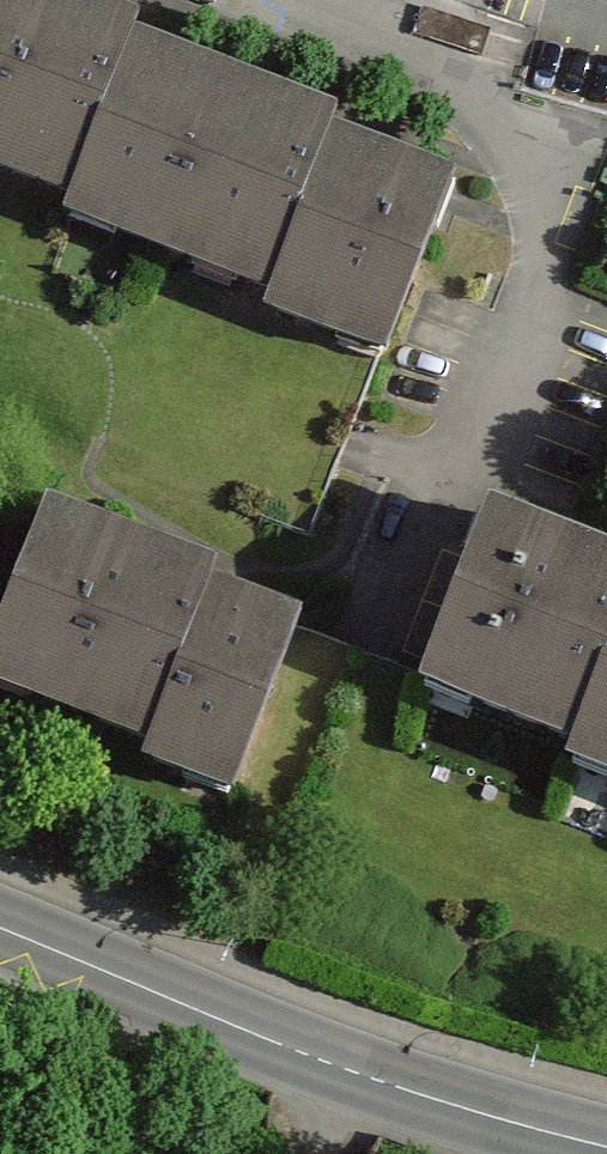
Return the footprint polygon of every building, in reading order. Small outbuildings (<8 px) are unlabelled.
[(67,199),(127,46),(134,28),(62,0),(0,0),(0,173),(67,199)] [(67,199),(58,223),(265,304),(328,142),(334,126),(127,46),(67,199)] [(445,188),(328,142),(265,304),(257,324),(373,369),(445,188)] [(40,518),(0,627),(0,703),(144,759),(201,597),(209,580),(40,518)] [(411,688),(563,747),(606,634),(606,574),(474,523),(411,688)] [(230,789),(287,627),(201,597),(144,759),(230,789)] [(553,772),(606,793),(606,634),(563,747),(553,772)]
